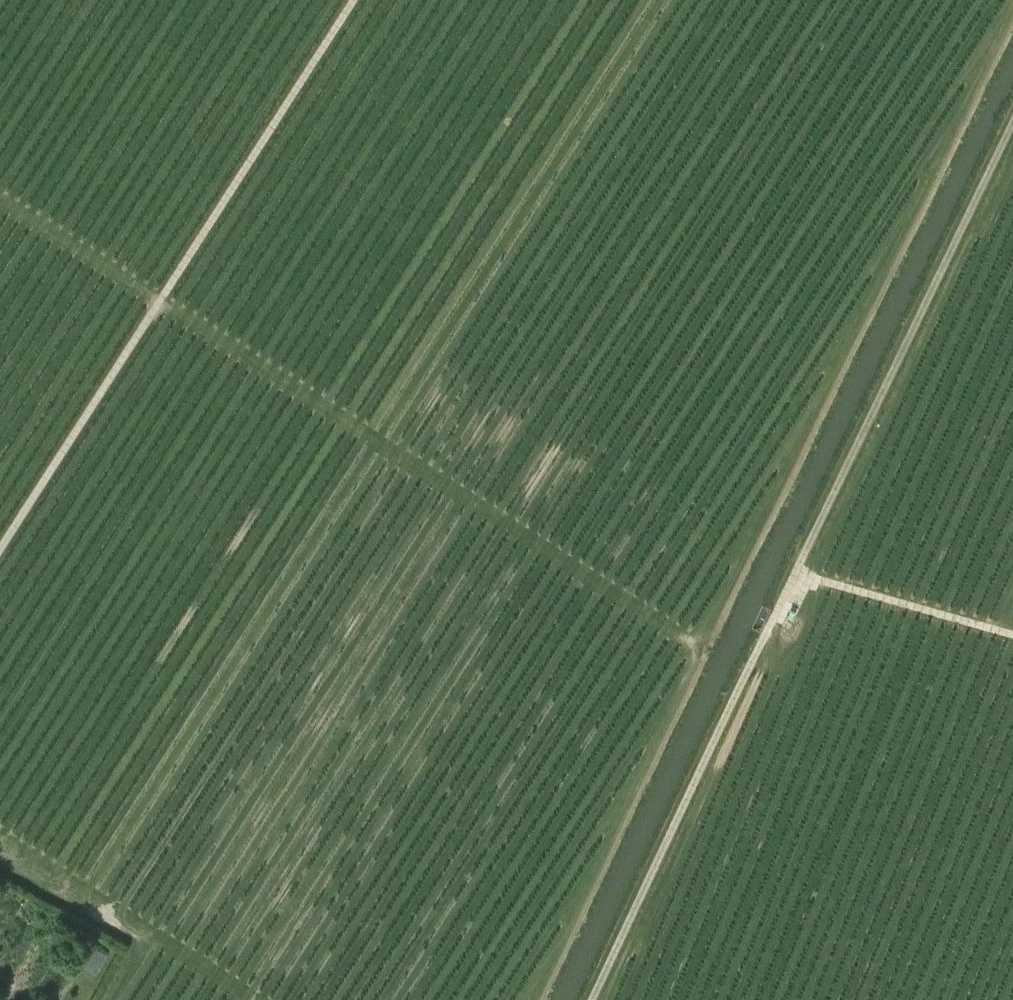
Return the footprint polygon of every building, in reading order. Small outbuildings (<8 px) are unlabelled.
[(108,954),(90,945),(79,965),(96,974),(108,954)]
